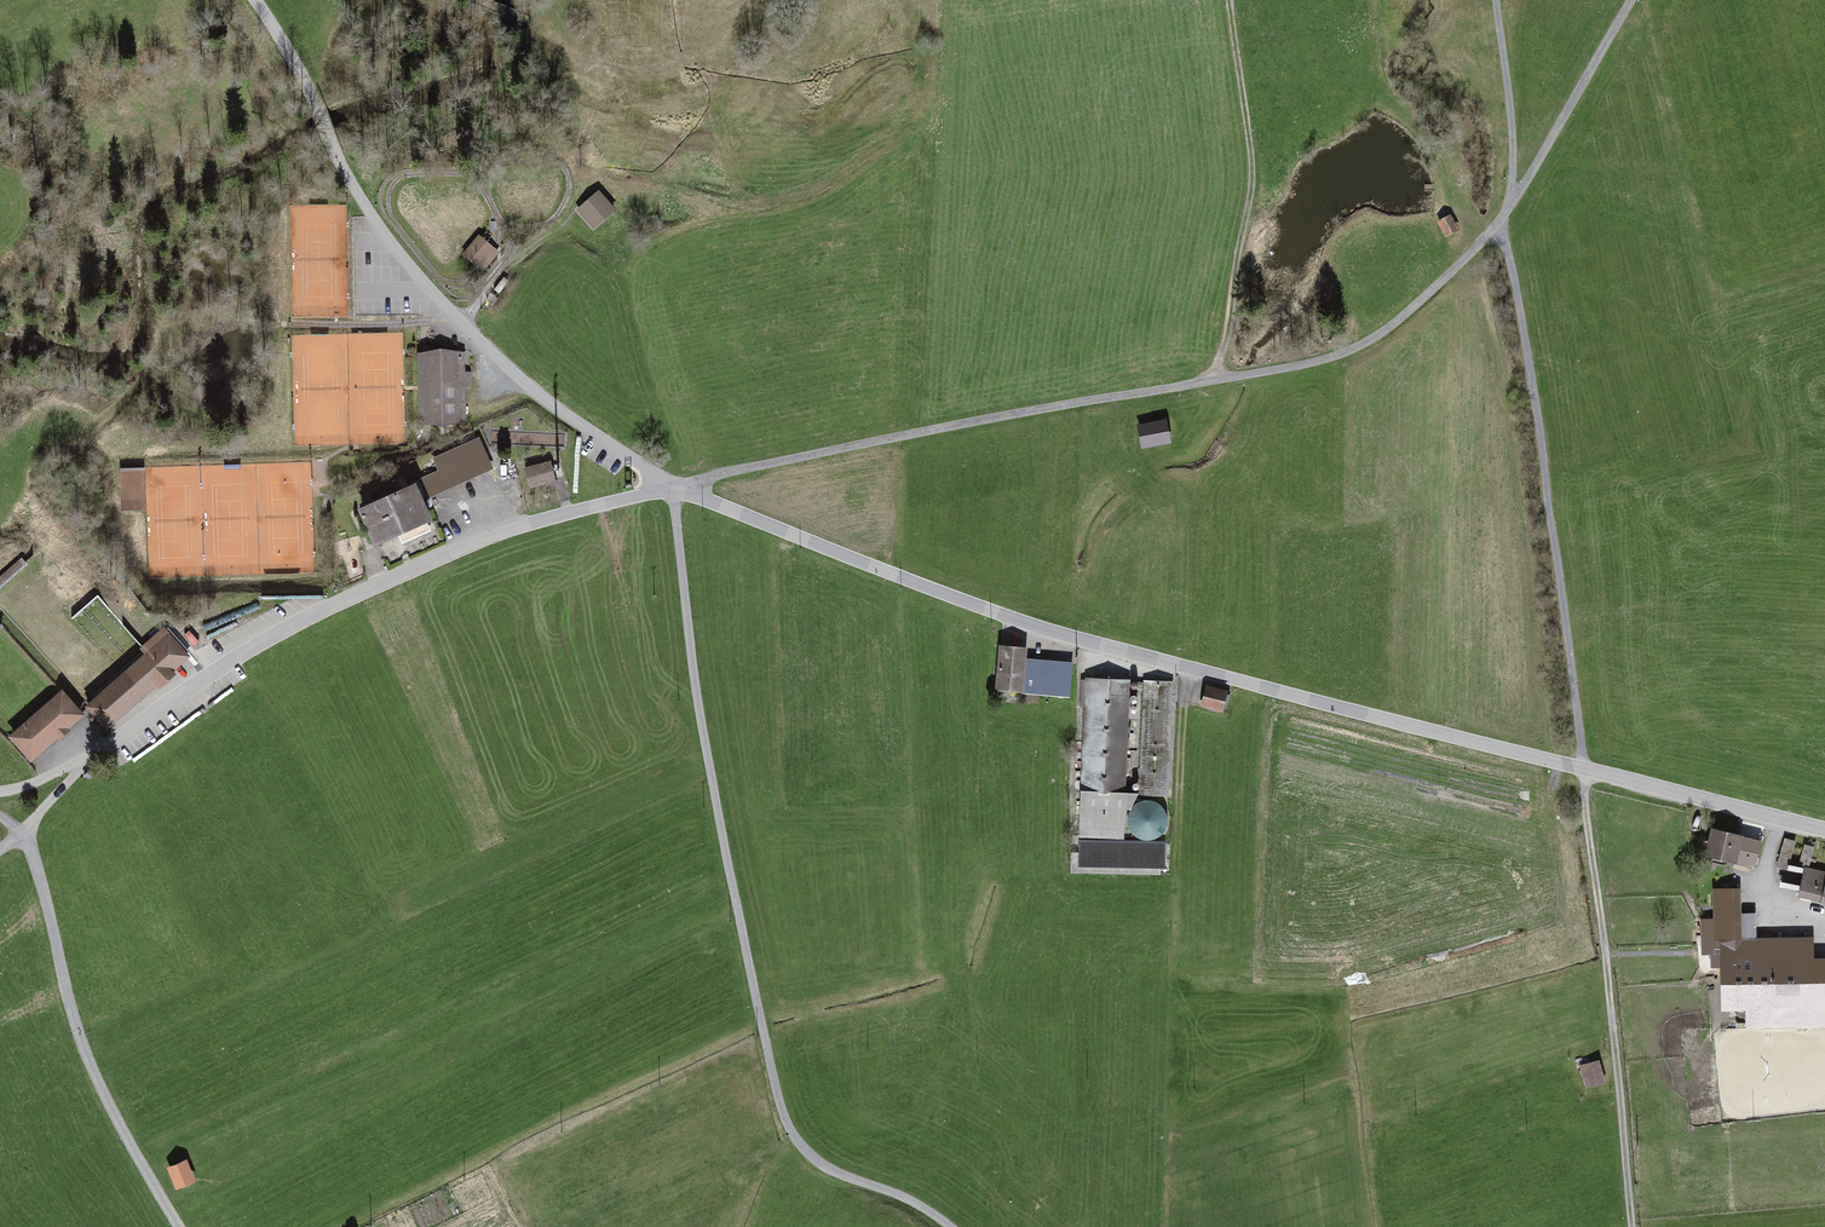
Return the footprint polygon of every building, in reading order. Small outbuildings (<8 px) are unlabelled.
[(599,192),(578,210),(594,227),(614,210),(599,192)] [(1450,221),(1437,227),(1445,242),(1458,235),(1450,221)] [(479,236),(464,255),(478,267),(493,248),(479,236)] [(462,376),(462,355),(420,356),(421,420),(463,419),(462,386),(469,385),(469,376),(462,376)] [(1167,426),(1136,431),(1140,454),(1170,450),(1167,426)] [(428,519),(419,499),(490,468),(482,451),(477,454),(472,442),(434,458),(440,470),(411,483),(413,488),(402,492),(399,484),(379,493),(380,495),(374,498),(376,504),(363,510),(363,512),(360,513),(364,523),(367,521),(375,539),(414,522),(416,525),(428,519)] [(554,480),(550,462),(525,469),(530,486),(554,480)] [(0,570),(0,580),(25,558),(21,552),(0,570)] [(123,676),(89,706),(106,725),(157,681),(160,684),(172,674),(169,671),(186,656),(163,630),(143,647),(149,654),(123,676)] [(1028,654),(998,651),(994,697),(1024,700),(1028,654)] [(1131,682),(1086,680),(1081,792),(1126,794),(1131,682)] [(1174,686),(1145,685),(1139,795),(1169,797),(1174,686)] [(1230,695),(1205,691),(1201,711),(1226,716),(1230,695)] [(62,693),(23,727),(42,748),(80,714),(62,693)] [(1138,799),(1081,797),(1079,870),(1169,873),(1169,844),(1126,843),(1128,813),(1131,813),(1138,799)] [(1151,843),(1159,841),(1165,835),(1169,828),(1169,820),(1166,812),(1161,807),(1155,804),(1148,803),(1141,805),(1135,810),(1131,816),(1130,824),(1131,831),(1136,838),(1143,842),(1151,843)] [(1710,833),(1706,860),(1737,865),(1741,839),(1710,833)] [(1785,833),(1778,853),(1789,856),(1796,837),(1785,833)] [(1799,898),(1824,903),(1824,868),(1807,864),(1799,898)] [(1721,940),(1722,1013),(1747,1012),(1747,1031),(1799,1030),(1798,975),(1824,974),(1824,938),(1721,940)] [(1609,1057),(1581,1065),(1589,1090),(1616,1081),(1609,1057)] [(189,1164),(170,1171),(179,1192),(197,1185),(189,1164)]
